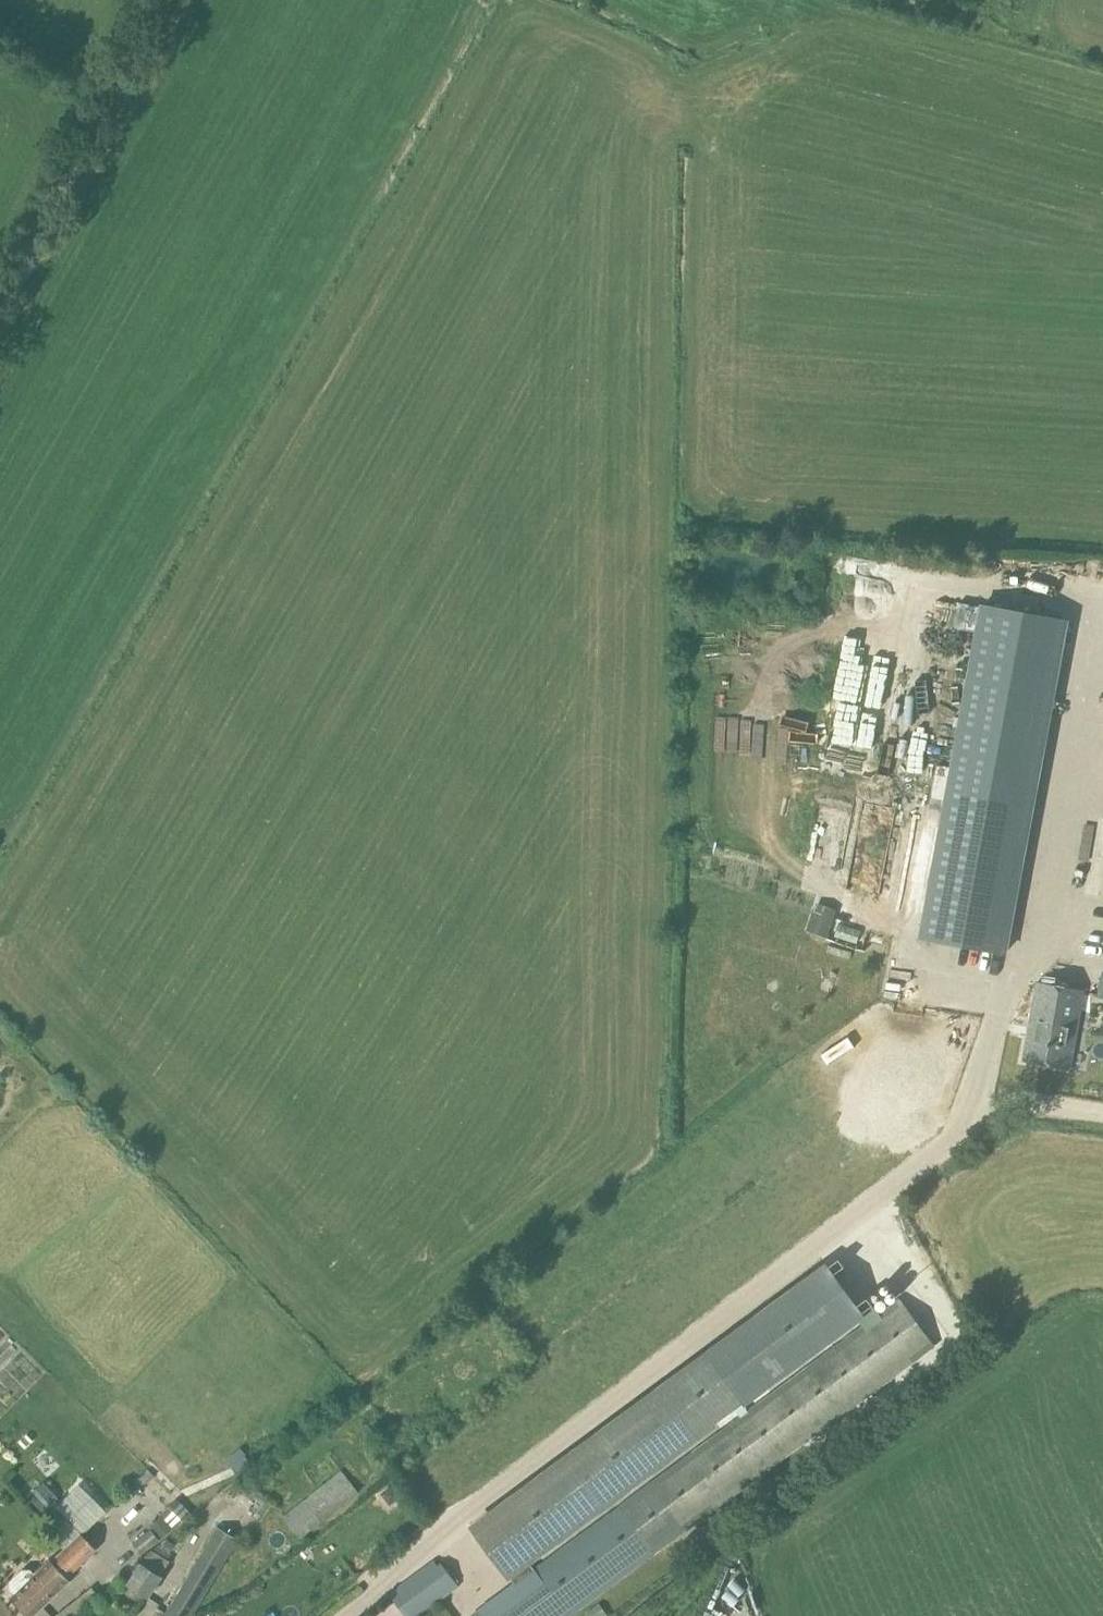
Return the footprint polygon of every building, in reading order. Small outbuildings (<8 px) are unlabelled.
[(1006,953),(1067,622),(982,607),(921,937),(1006,953)] [(869,754),(904,765),(913,737),(878,726),(869,754)] [(824,786),(856,790),(861,755),(828,751),(824,786)] [(905,799),(906,788),(892,787),(893,779),(859,776),(857,794),(905,799)] [(833,918),(813,911),(806,930),(827,937),(833,918)] [(1037,983),(1023,1060),(1071,1069),(1084,992),(1037,983)] [(864,1328),(649,1487),(682,1532),(935,1347),(926,1336),(901,1301),(881,1316),(867,1298),(857,1306),(834,1274),(844,1267),(839,1259),(828,1267),(828,1266),(686,1370),(723,1421),(859,1321),(864,1328)] [(473,1527),(515,1585),(474,1615),(567,1615),(682,1532),(649,1487),(535,1571),(530,1563),(723,1421),(686,1370),(473,1527)] [(285,1517),(301,1538),(359,1493),(342,1471),(285,1517)] [(15,1601),(15,1604),(20,1609),(23,1609),(29,1615),(31,1615),(69,1579),(68,1577),(97,1549),(82,1533),(95,1521),(82,1507),(52,1536),(65,1549),(38,1576),(32,1569),(23,1570),(11,1582),(10,1590),(16,1597),(13,1599),(15,1601)] [(218,1526),(190,1574),(211,1585),(239,1539),(218,1526)] [(167,1539),(162,1548),(170,1553),(175,1544),(167,1539)] [(391,1594),(407,1615),(419,1615),(454,1590),(433,1562),(391,1594)] [(141,1563),(128,1584),(131,1586),(145,1595),(149,1597),(162,1576),(158,1573),(144,1564),(141,1563)] [(191,1615),(193,1615),(211,1585),(190,1574),(172,1604),(191,1615)] [(172,1604),(165,1615),(191,1615),(172,1604)]
